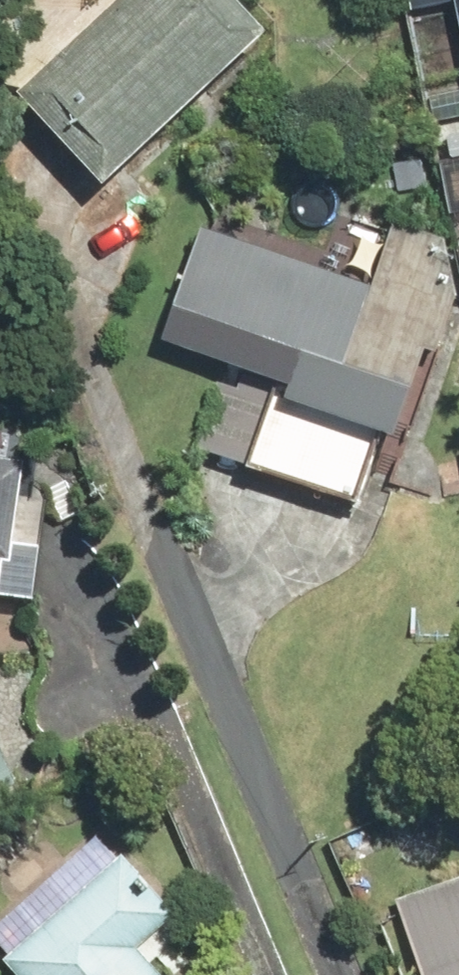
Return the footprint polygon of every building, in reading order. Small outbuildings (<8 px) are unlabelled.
[(31,84),(121,179),(283,26),(258,0),(120,0),(31,84)] [(414,11),(458,1),(458,0),(412,0),(414,11)] [(458,317),(458,233),(401,213),(379,281),(209,225),(169,346),(225,365),(198,448),(385,509),(439,345),(449,348),(458,317)] [(47,595),(53,538),(26,536),(35,455),(0,452),(0,590),(47,595)] [(24,780),(0,729),(0,792),(24,780)] [(0,929),(0,944),(28,974),(178,974),(148,942),(185,909),(112,828),(0,929)] [(399,896),(428,974),(458,974),(458,874),(399,896)]
